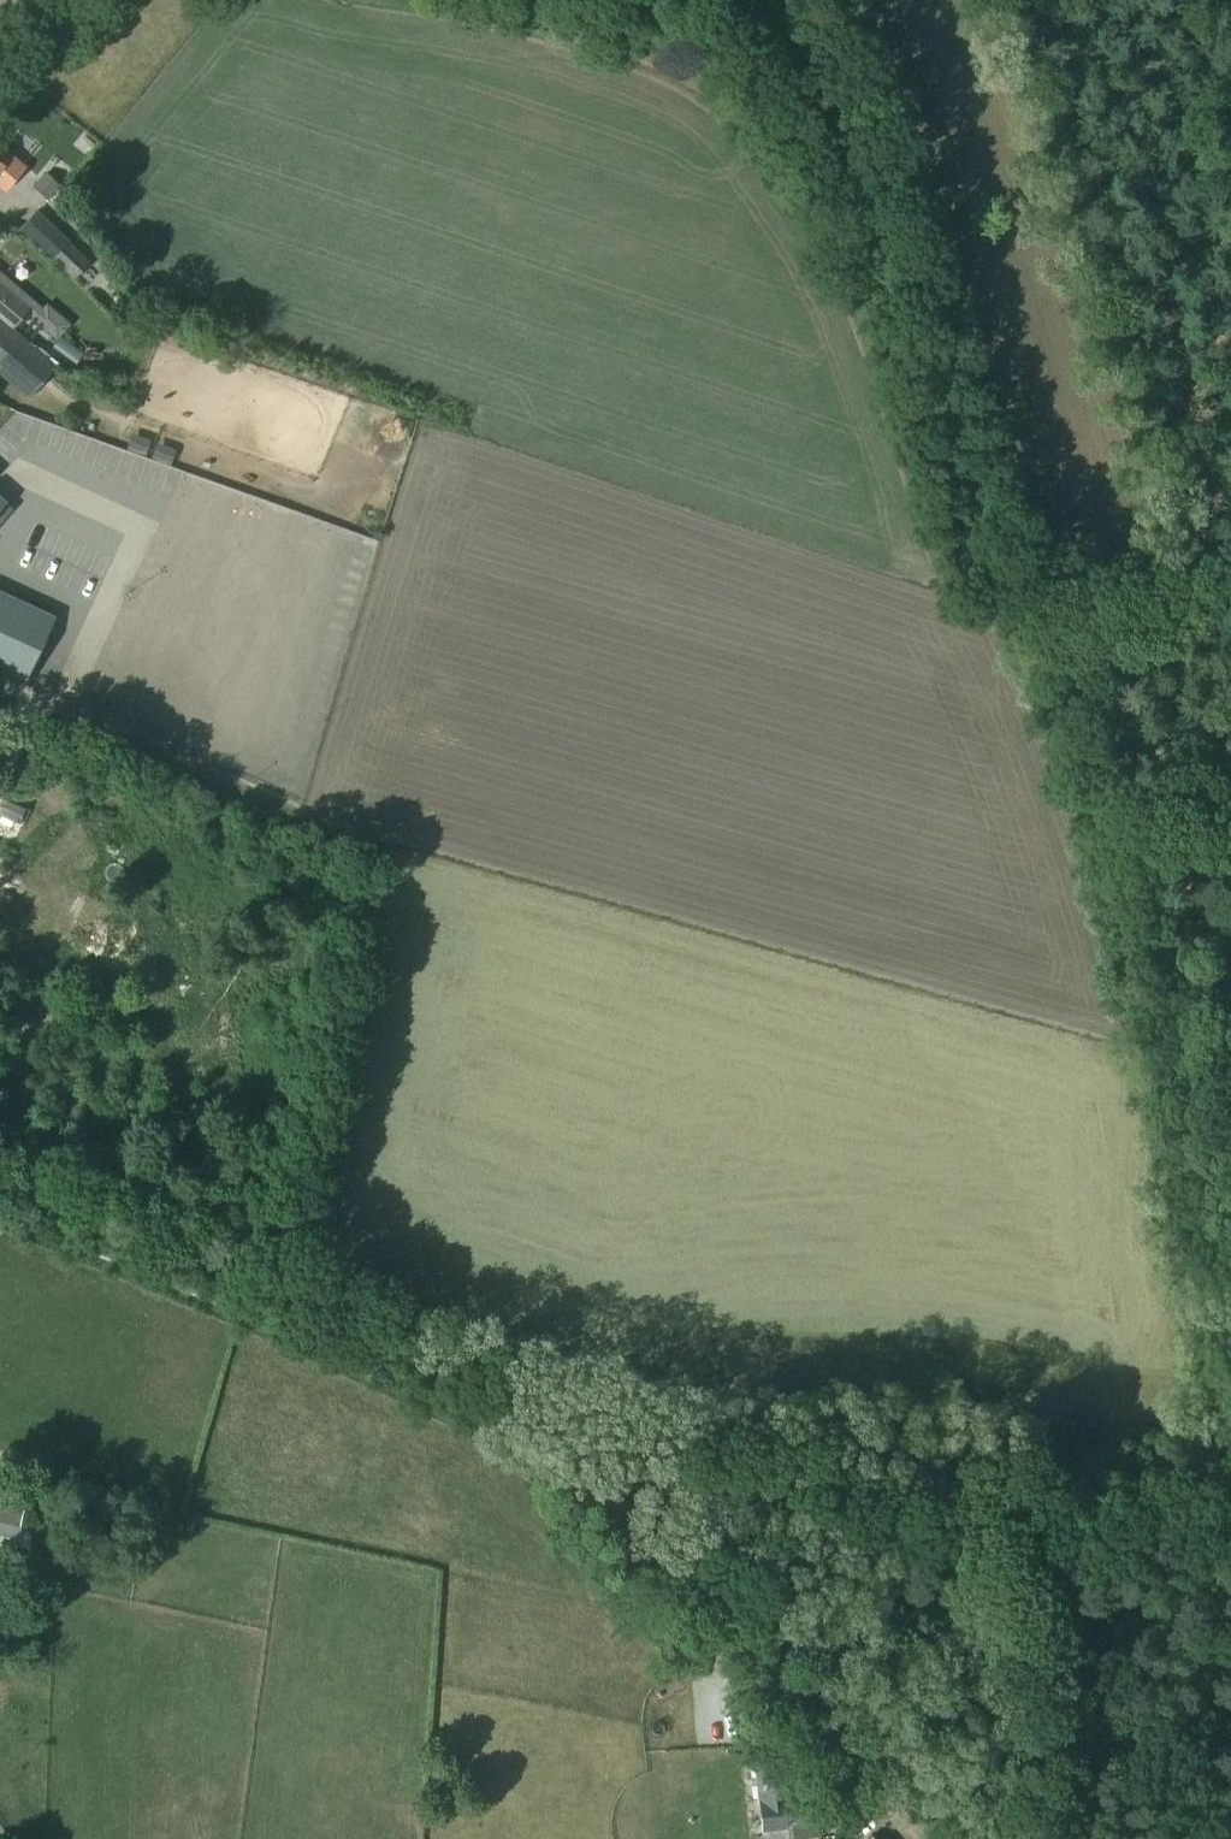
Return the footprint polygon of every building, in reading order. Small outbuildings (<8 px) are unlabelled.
[(5,189),(26,165),(0,143),(0,184),(5,189)] [(47,178),(37,190),(48,200),(59,188),(47,178)] [(36,211),(19,229),(74,277),(90,259),(36,211)] [(41,396),(68,366),(41,342),(52,329),(37,316),(49,304),(2,262),(0,264),(0,360),(41,396)] [(0,494),(0,515),(5,519),(15,507),(8,501),(0,494)] [(76,494),(70,514),(82,518),(88,498),(76,494)] [(26,681),(56,617),(0,591),(0,668),(26,681)] [(297,655),(272,667),(282,690),(307,679),(297,655)] [(8,797),(0,811),(24,821),(30,807),(8,797)] [(15,1558),(31,1479),(0,1472),(0,1555),(15,1558)] [(788,1758),(756,1761),(760,1798),(767,1798),(770,1828),(789,1825),(791,1838),(821,1835),(816,1791),(803,1793),(803,1792),(792,1793),(788,1758)]
